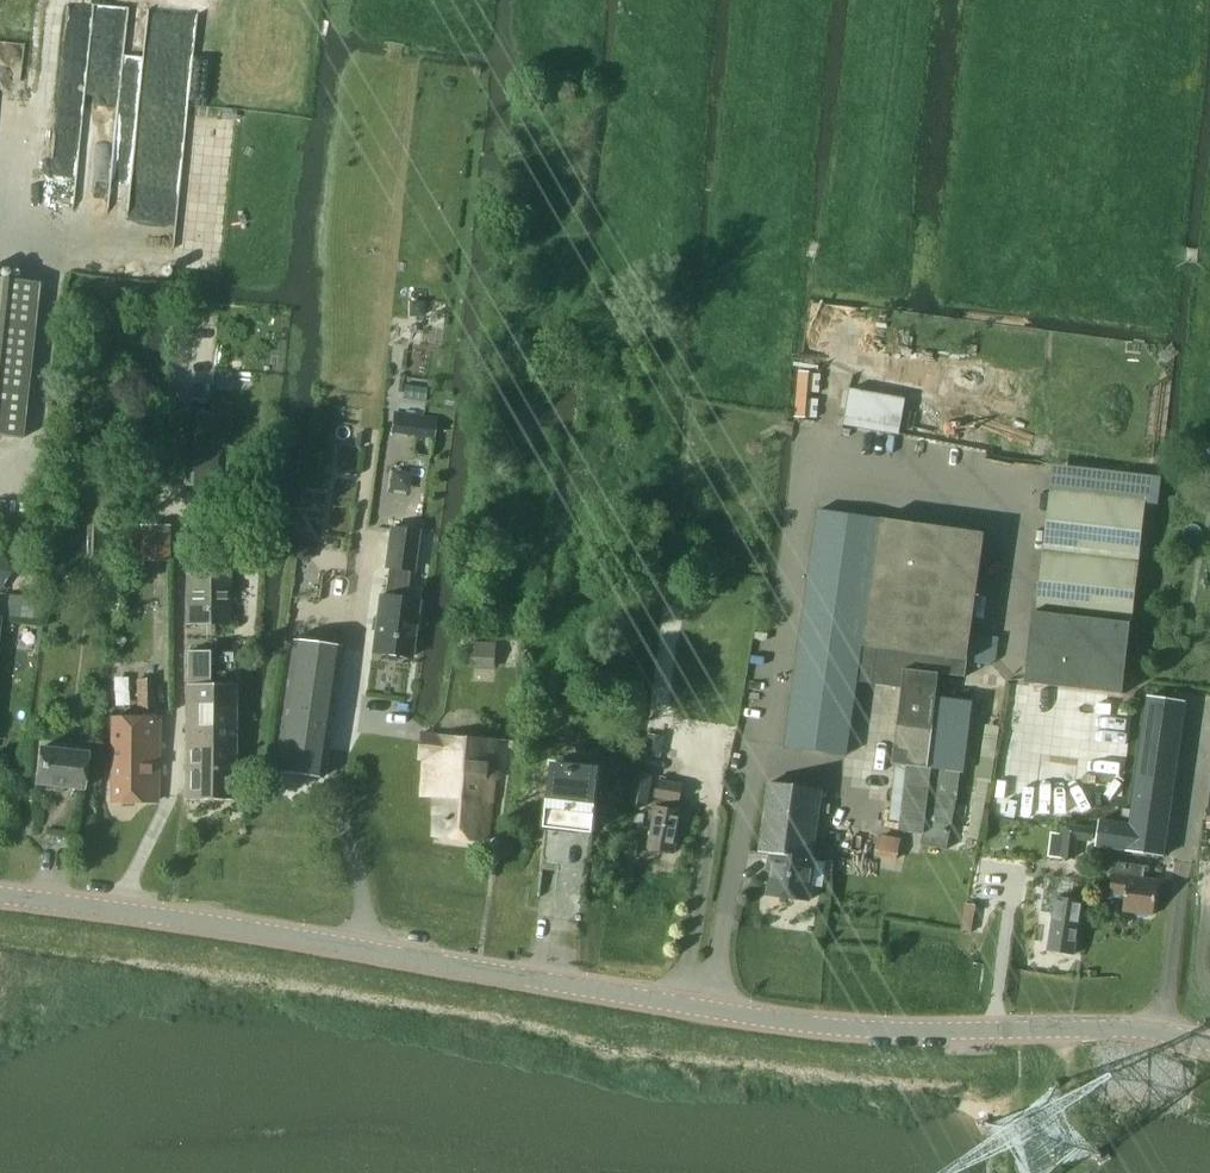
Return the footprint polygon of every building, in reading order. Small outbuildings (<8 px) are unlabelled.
[(22,440),(37,284),(0,280),(0,437),(22,440)] [(972,369),(965,445),(1001,448),(1007,372),(972,369)] [(898,435),(905,399),(850,389),(844,425),(898,435)] [(212,488),(216,444),(218,414),(187,413),(186,442),(182,485),(212,488)] [(1029,659),(1025,685),(1122,695),(1130,623),(1144,500),(1146,479),(1056,469),(1053,490),(1051,490),(1037,612),(1033,612),(1029,659)] [(816,513),(783,748),(847,757),(857,683),(902,688),(893,764),(895,764),(889,820),(900,822),(899,831),(922,833),(920,845),(946,850),(950,834),(955,835),(957,826),(951,826),(956,797),(965,729),(933,725),(939,674),(964,677),(965,664),(987,667),(993,662),(996,640),(970,637),(984,534),(880,519),(863,647),(859,647),(877,521),(816,513)] [(389,528),(384,568),(385,568),(388,569),(409,571),(412,572),(417,532),(389,528)] [(139,530),(139,563),(168,563),(168,530),(139,530)] [(409,571),(388,569),(384,597),(405,600),(408,574),(409,571)] [(229,576),(185,575),(185,625),(204,625),(215,625),(229,625),(229,576)] [(378,596),(370,653),(410,658),(417,601),(405,600),(384,597),(378,596)] [(288,639),(271,770),(319,776),(336,645),(288,639)] [(495,645),(470,645),(470,670),(495,670),(495,645)] [(186,686),(184,686),(184,801),(232,801),(232,653),(218,653),(216,652),(187,652),(186,686)] [(153,681),(136,681),(136,708),(153,709),(153,681)] [(1099,821),(1096,847),(1163,856),(1185,703),(1147,698),(1131,811),(1123,809),(1121,824),(1099,821)] [(156,719),(111,720),(111,740),(110,740),(111,802),(155,802),(156,719)] [(421,734),(419,759),(424,759),(422,797),(434,797),(433,837),(486,842),(491,802),(497,740),(459,737),(459,732),(451,731),(451,737),(440,736),(421,734)] [(79,794),(83,760),(36,755),(33,790),(79,794)] [(1073,791),(1076,775),(1040,768),(1037,784),(1073,791)] [(552,770),(537,897),(538,897),(555,899),(584,903),(599,775),(552,770)] [(636,773),(631,803),(646,806),(651,776),(636,773)] [(658,798),(648,848),(674,853),(681,813),(683,803),(678,802),(681,786),(666,783),(666,778),(661,777),(660,782),(658,781),(655,798),(658,798)] [(760,852),(759,853),(772,855),(767,895),(809,901),(816,860),(813,860),(813,858),(819,805),(821,790),(769,783),(760,852)] [(829,814),(829,806),(830,805),(821,804),(820,813),(829,814)] [(1046,859),(1061,861),(1075,863),(1077,845),(1093,847),(1095,830),(1064,826),(1062,837),(1049,836),(1046,859)] [(881,837),(878,856),(896,859),(900,841),(881,837)] [(1114,863),(1109,895),(1124,897),(1122,911),(1152,915),(1157,881),(1142,879),(1144,866),(1130,864),(1114,862),(1114,863)] [(1072,955),(1081,903),(1056,899),(1048,951),(1072,955)] [(960,931),(971,933),(974,918),(963,916),(960,931)]
